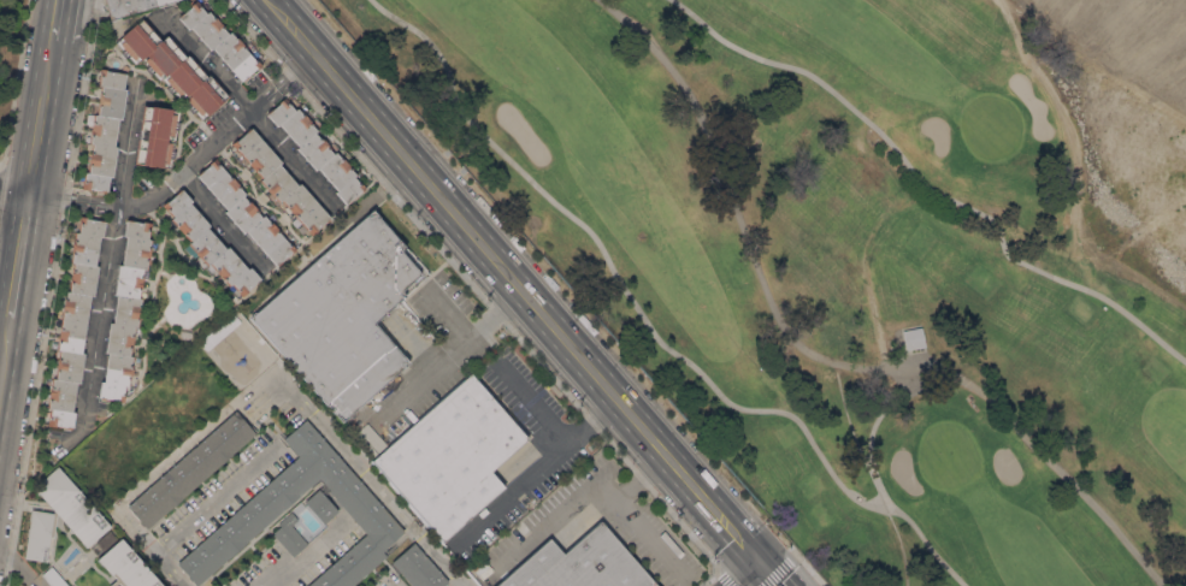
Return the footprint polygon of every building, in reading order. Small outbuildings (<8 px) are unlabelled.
[(110,19),(105,0),(175,0),(110,19)] [(190,26),(188,29),(178,17),(190,6),(190,5),(196,0),(207,12),(208,11),(212,16),(213,16),(223,25),(222,26),(228,34),(230,32),(236,39),(237,37),(246,47),(244,48),(256,63),(258,61),(261,65),(256,69),(256,67),(246,76),(247,77),(243,81),(242,79),(241,81),(212,48),(210,49),(190,26)] [(161,41),(166,36),(185,57),(187,55),(206,77),(208,75),(228,95),(222,101),(207,116),(206,114),(201,119),(194,111),(191,112),(187,107),(189,105),(182,97),(179,100),(172,91),(171,93),(165,87),(167,85),(161,78),(159,79),(152,72),(149,73),(144,69),(147,66),(141,60),(140,61),(138,60),(134,64),(126,57),(125,58),(120,52),(122,51),(116,43),(142,19),(161,41)] [(123,88),(125,89),(120,118),(118,118),(113,146),(116,146),(112,176),(108,176),(106,191),(105,190),(105,193),(96,191),(96,190),(92,190),(93,188),(89,188),(89,189),(82,188),(84,171),(88,172),(89,166),(88,165),(90,152),(92,153),(93,143),(90,143),(92,134),(90,134),(92,122),(93,122),(94,114),(98,114),(99,105),(98,105),(99,94),(100,94),(101,85),(99,85),(100,75),(99,75),(100,67),(106,69),(106,70),(125,73),(123,88)] [(335,191),(337,189),(317,167),(315,168),(296,148),(299,146),(278,124),(277,125),(266,114),(267,113),(266,113),(271,109),(279,102),(278,102),(283,97),(295,109),(296,108),(302,114),(303,113),(312,123),(311,124),(317,130),(314,132),(321,140),(323,138),(328,144),(326,146),(334,154),(335,152),(341,158),(342,156),(350,166),(348,167),(355,174),(353,177),(359,183),(360,183),(365,188),(360,191),(359,190),(355,194),(356,195),(347,203),(347,202),(346,203),(335,191)] [(134,162),(137,140),(138,140),(143,106),(178,109),(177,122),(179,122),(178,129),(175,129),(172,150),(175,150),(173,158),(171,156),(170,167),(134,162)] [(281,161),(278,164),(297,185),(300,183),(330,218),(317,229),(318,230),(311,235),(281,200),(278,202),(259,180),(261,178),(230,143),(235,138),(236,140),(246,131),(249,128),(249,129),(252,128),(281,161)] [(246,230),(243,232),(224,211),(226,209),(197,174),(196,173),(201,170),(202,171),(210,164),(208,164),(216,158),(240,185),(238,187),(244,194),(242,196),(248,202),(249,201),(259,211),(256,212),(261,217),(264,214),(270,221),(271,221),(279,231),(278,231),(290,244),(291,244),(295,249),(290,253),(281,261),(277,265),(277,264),(276,265),(246,230)] [(191,200),(189,202),(208,225),(207,226),(225,248),(228,247),(247,268),(249,267),(260,278),(247,290),(248,291),(242,296),(230,284),(229,285),(208,264),(207,265),(188,243),(189,242),(184,236),(170,219),(172,217),(161,205),(166,201),(176,194),(175,193),(179,189),(179,190),(181,189),(191,200)] [(403,356),(405,355),(411,362),(405,368),(403,367),(346,416),(347,419),(341,425),(335,418),(336,416),(254,322),(253,325),(247,318),(253,310),(255,313),(367,214),(366,212),(372,207),(378,213),(377,214),(429,273),(373,322),(403,356)] [(102,236),(99,236),(94,266),(98,266),(93,295),(89,295),(81,353),(83,353),(78,383),(76,381),(71,412),(75,412),(72,427),(70,427),(70,428),(58,427),(58,425),(55,425),(55,426),(47,425),(49,409),(48,408),(49,398),(48,398),(49,389),(51,389),(53,378),(55,379),(57,371),(55,371),(58,359),(59,359),(60,349),(57,349),(59,341),(57,341),(59,327),(60,327),(64,312),(61,310),(64,298),(65,298),(66,291),(70,291),(71,282),(70,282),(71,272),(72,272),(75,262),(71,262),(72,253),(70,251),(72,242),(75,243),(76,232),(78,232),(79,224),(78,224),(79,215),(87,217),(87,218),(98,220),(99,219),(104,219),(104,220),(105,220),(102,236)] [(148,238),(152,239),(147,270),(143,270),(138,298),(142,298),(137,327),(135,327),(130,355),(134,356),(129,386),(126,386),(123,402),(117,401),(117,399),(112,399),(107,399),(107,401),(100,399),(100,396),(99,396),(100,381),(104,381),(108,353),(105,353),(110,322),(113,322),(117,295),(114,294),(119,265),(122,265),(126,236),(124,235),(125,220),(126,220),(126,218),(132,219),(132,221),(142,223),(142,221),(152,223),(148,238)] [(902,331),(921,327),(925,347),(905,350),(902,331)] [(468,374),(525,439),(488,472),(502,487),(439,541),(368,461),(468,374)] [(235,410),(254,433),(147,528),(126,505),(235,410)] [(385,556),(351,585),(306,585),(366,533),(329,490),(319,478),(196,585),(177,563),(297,456),(282,439),(305,419),(403,532),(382,551),(385,556)] [(57,466),(110,526),(85,547),(84,546),(79,541),(81,541),(39,493),(37,493),(34,489),(33,487),(57,466)] [(337,510),(323,523),(303,502),(318,489),(337,510)] [(46,561),(24,557),(26,535),(28,527),(28,528),(30,514),(29,514),(30,511),(31,509),(53,513),(46,561)] [(272,533),(279,526),(277,522),(290,511),(297,520),(290,525),(307,544),(293,556),(272,533)] [(597,522),(653,585),(492,585),(547,538),(561,555),(597,522)] [(118,582),(114,585),(107,585),(116,579),(111,574),(111,575),(96,560),(120,538),(163,585),(121,585),(118,582)] [(448,581),(443,585),(411,585),(390,562),(413,541),(448,581)] [(51,566),(68,585),(50,585),(40,574),(51,566)]
